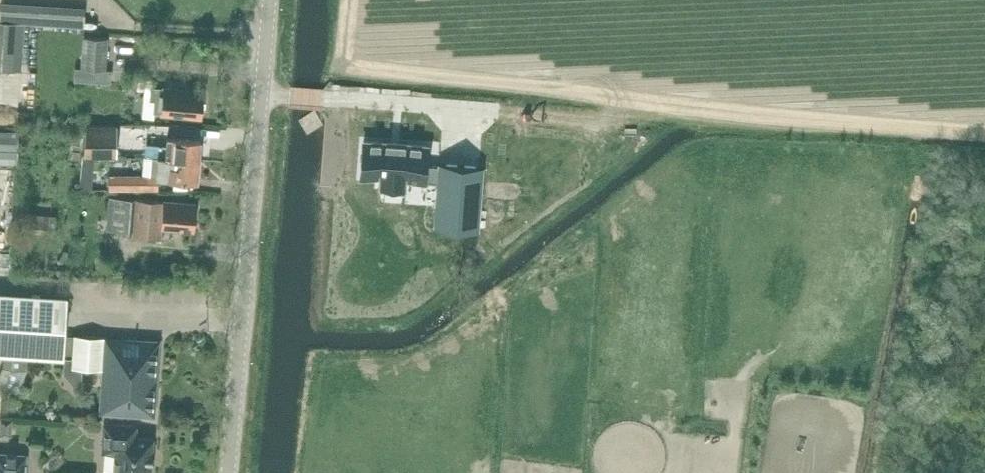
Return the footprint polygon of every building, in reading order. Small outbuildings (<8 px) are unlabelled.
[(85,12),(0,6),(0,69),(21,70),(24,23),(84,27),(85,12)] [(105,70),(107,38),(83,36),(81,68),(105,70)] [(202,91),(164,88),(150,87),(149,98),(143,98),(142,117),(154,118),(154,113),(200,115),(200,112),(203,110),(204,104),(201,101),(202,91)] [(116,155),(116,125),(86,125),(82,155),(116,155)] [(0,131),(0,165),(17,165),(18,131),(0,131)] [(146,144),(145,153),(159,153),(199,157),(201,139),(167,137),(166,145),(146,144)] [(364,140),(361,176),(381,178),(380,190),(404,191),(405,180),(424,181),(423,193),(436,194),(433,221),(477,225),(480,199),(492,200),(490,218),(510,219),(514,171),(494,170),(493,188),(481,187),(483,161),(439,158),(438,165),(427,164),(428,145),(364,140)] [(159,153),(145,153),(145,156),(157,157),(156,176),(197,179),(199,157),(159,153)] [(157,176),(109,176),(109,189),(139,190),(157,190),(157,176)] [(193,229),(195,204),(109,197),(107,229),(133,231),(133,236),(161,238),(162,227),(193,229)] [(47,228),(48,215),(23,213),(22,226),(47,228)] [(4,351),(3,365),(0,373),(0,385),(1,386),(17,392),(26,368),(27,352),(61,354),(64,299),(0,296),(0,351),(4,351)] [(64,356),(64,373),(73,384),(81,384),(82,368),(103,369),(101,395),(100,412),(154,416),(159,340),(74,335),(66,335),(65,356),(64,356)] [(136,425),(104,423),(102,451),(115,452),(114,472),(150,472),(152,440),(153,438),(150,438),(135,437),(136,425)] [(26,454),(11,453),(5,453),(0,453),(0,472),(25,472),(26,454)]
